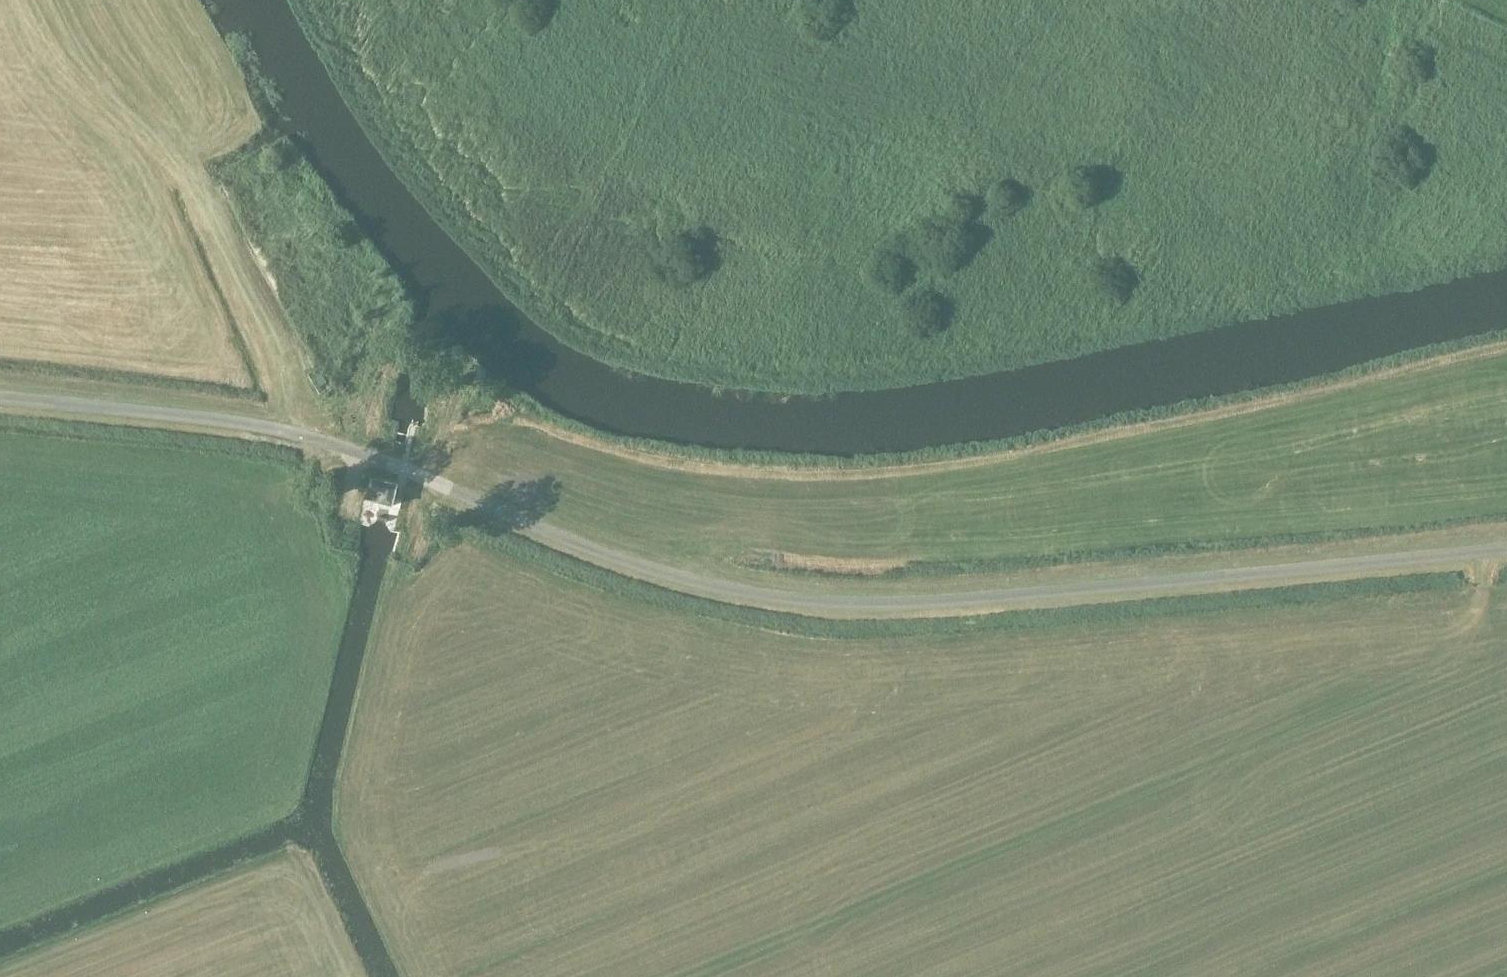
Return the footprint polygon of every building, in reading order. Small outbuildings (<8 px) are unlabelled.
[(394,486),(370,481),(367,495),(378,497),(376,505),(389,508),(394,486)]
